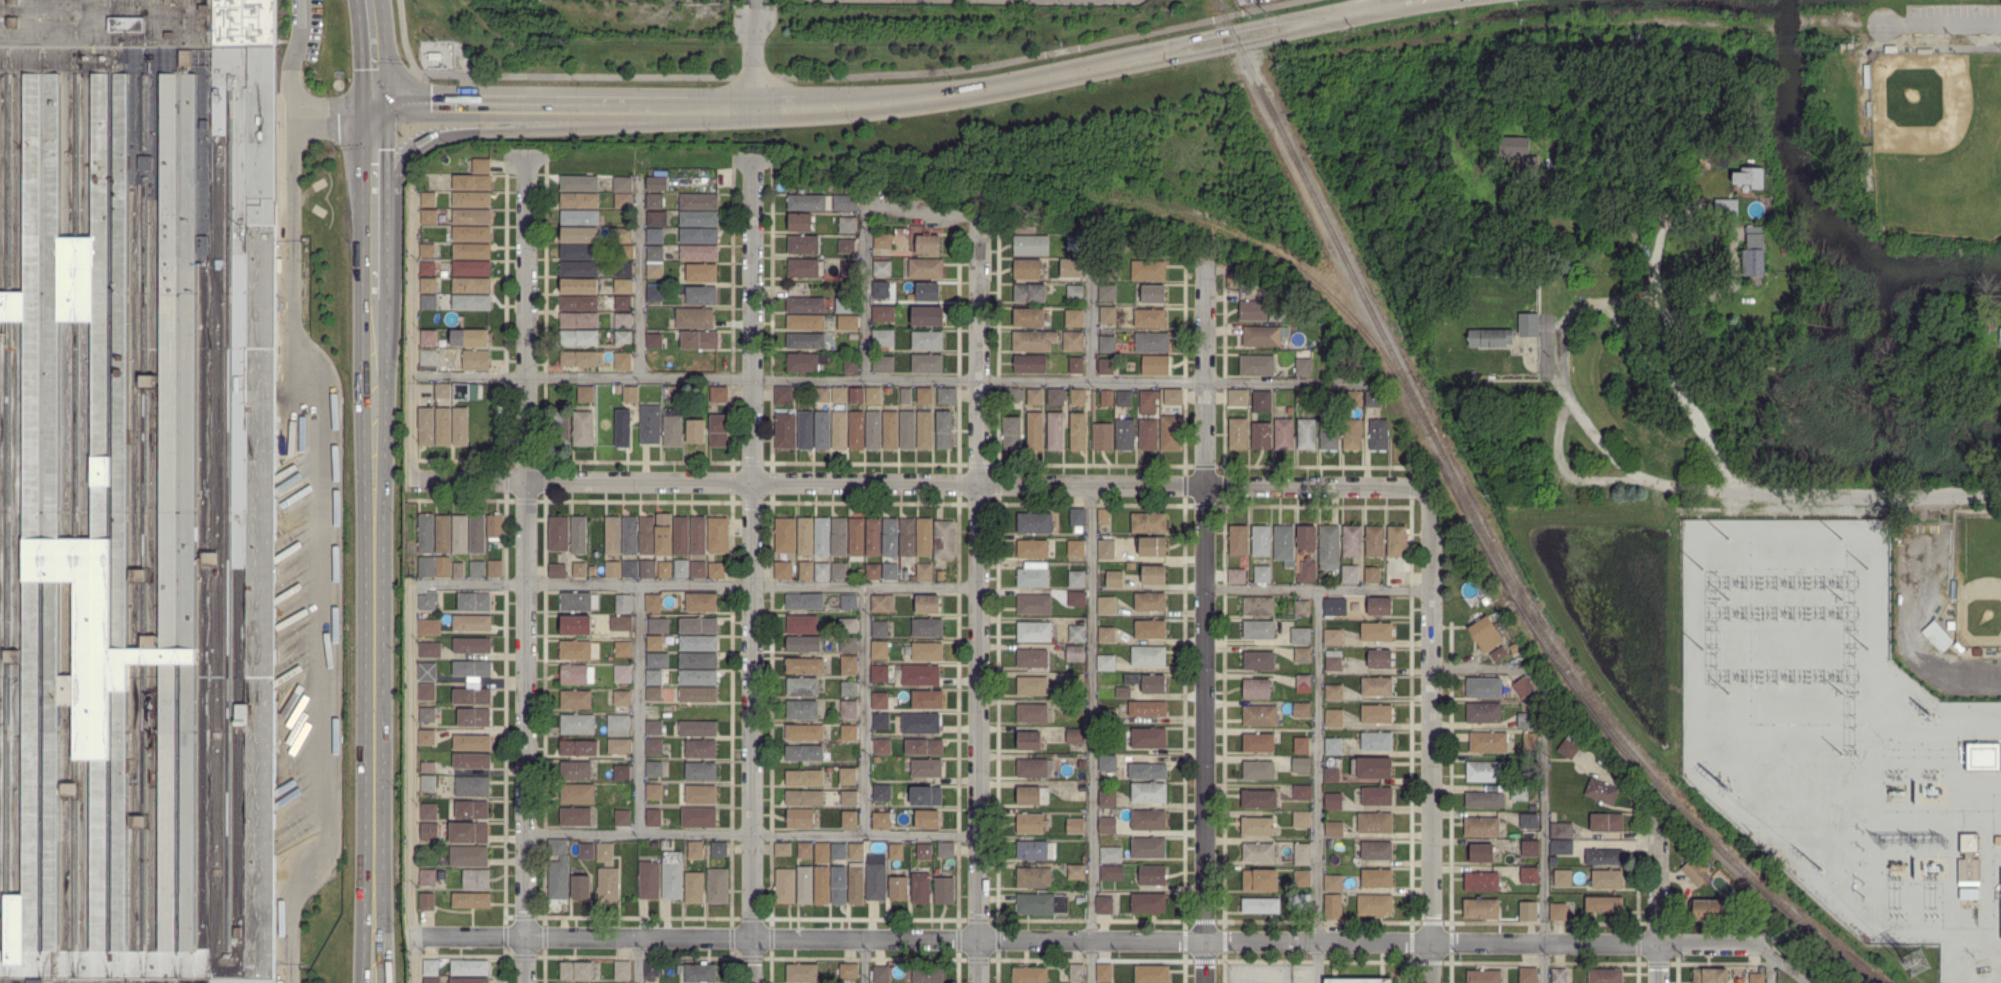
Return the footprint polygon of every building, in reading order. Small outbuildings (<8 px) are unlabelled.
[(275,0),(274,982),(0,982),(0,0),(275,0)] [(1873,61),(1868,56),(1873,50),(1878,55),(1873,61)] [(1530,154),(1502,154),(1502,138),(1530,138),(1530,154)] [(475,159),(492,159),(492,174),(475,174),(475,159)] [(1764,190),(1752,190),(1752,185),(1733,184),(1733,173),(1742,174),(1742,169),(1764,169),(1764,190)] [(454,190),(455,175),(491,175),(491,190),(454,190)] [(647,176),(667,176),(667,189),(647,189),(647,176)] [(561,191),(561,177),(599,177),(599,190),(561,191)] [(631,191),(615,191),(615,177),(631,177),(631,191)] [(435,206),(423,206),(423,193),(436,193),(435,206)] [(492,207),(454,207),(454,193),(492,193),(492,207)] [(598,208),(562,208),(562,193),(599,194),(598,208)] [(622,209),(622,207),(616,207),(616,194),(630,194),(630,208),(626,208),(626,209),(622,209)] [(648,208),(648,194),(663,194),(663,208),(648,208)] [(681,209),(681,207),(674,207),(674,198),(682,198),(682,194),(718,194),(718,208),(681,209)] [(826,210),(789,209),(789,201),(788,201),(788,197),(789,197),(789,195),(827,195),(827,196),(832,196),(832,208),(826,208),(826,210)] [(855,210),(833,210),(833,196),(855,196),(855,210)] [(1714,217),(1714,200),(1738,201),(1738,218),(1714,217)] [(422,224),(422,210),(437,210),(437,224),(422,224)] [(454,225),(454,210),(491,210),(491,225),(454,225)] [(599,224),(562,224),(562,219),(560,219),(560,213),(562,213),(562,210),(599,211),(599,224)] [(682,226),(681,212),(719,211),(719,225),(682,226)] [(648,226),(648,212),(667,212),(668,225),(648,226)] [(804,233),(799,233),(799,231),(789,231),(789,228),(788,228),(788,223),(790,223),(790,220),(788,220),(788,216),(790,216),(790,214),(813,214),(813,231),(804,231),(804,233)] [(854,232),(840,232),(840,218),(855,218),(854,232)] [(454,241),(454,227),(491,227),(491,241),(454,241)] [(598,242),(561,241),(561,228),(598,229),(598,242)] [(631,242),(616,242),(616,228),(631,228),(631,242)] [(648,243),(647,229),(662,228),(662,242),(648,243)] [(718,243),(680,242),(676,242),(676,231),(682,231),(682,229),(718,229),(718,243)] [(1743,275),(1743,250),(1747,250),(1747,234),(1765,233),(1765,275),(1743,275)] [(890,247),(875,247),(875,235),(890,235),(890,247)] [(939,253),(916,253),(917,235),(939,235),(939,253)] [(1015,255),(1015,253),(1014,253),(1013,246),(1015,246),(1015,236),(1049,236),(1050,254),(1015,255)] [(1083,249),(1069,249),(1069,237),(1083,236),(1083,249)] [(802,255),(800,255),(800,254),(788,254),(788,251),(787,251),(788,246),(789,246),(789,241),(788,241),(788,238),(789,238),(789,237),(818,237),(818,255),(802,254),(802,255)] [(854,252),(839,252),(839,240),(854,241),(854,252)] [(454,258),(455,244),(491,244),(491,258),(454,258)] [(421,257),(421,245),(434,245),(435,257),(421,257)] [(599,259),(561,258),(561,245),(599,245),(599,247),(605,247),(605,258),(599,258),(599,259)] [(717,261),(681,260),(681,245),(718,245),(717,261)] [(648,258),(648,246),(663,246),(663,257),(648,258)] [(798,279),(798,276),(789,276),(789,259),(818,259),(818,262),(823,261),(823,275),(819,275),(819,277),(803,277),(803,278),(798,279)] [(910,277),(910,274),(908,274),(908,271),(910,271),(910,266),(907,266),(907,263),(910,263),(910,259),(942,259),(942,277),(910,277)] [(1015,278),(1015,260),(1041,259),(1041,278),(1015,278)] [(1069,273),(1068,261),(1083,260),(1083,272),(1069,273)] [(422,273),(422,262),(435,261),(435,273),(422,273)] [(491,275),(454,275),(454,261),(492,261),(491,275)] [(855,278),(856,261),(841,261),(841,277),(855,278)] [(875,276),(874,261),(890,261),(890,276),(875,276)] [(1133,280),(1133,261),(1165,261),(1165,280),(1133,280)] [(598,276),(560,276),(561,262),(598,262),(598,276)] [(616,276),(615,262),(632,262),(632,275),(616,276)] [(717,282),(687,281),(687,264),(704,264),(704,263),(707,263),(707,264),(717,265),(717,282)] [(650,264),(665,264),(665,278),(650,278),(650,264)] [(1115,279),(1101,278),(1101,265),(1115,265),(1115,279)] [(491,293),(454,292),(455,278),(491,278),(491,293)] [(597,294),(561,294),(561,278),(597,278),(597,294)] [(631,278),(614,278),(613,293),(631,293),(631,278)] [(436,293),(422,292),(422,279),(437,279),(436,293)] [(874,296),(874,282),(889,282),(889,296),(874,296)] [(917,301),(917,299),(915,299),(915,294),(917,294),(917,289),(915,289),(915,286),(917,286),(917,284),(939,283),(939,301),(917,301)] [(1019,302),(1019,284),(1045,284),(1046,300),(1029,300),(1029,302),(1019,302)] [(1082,300),(1067,300),(1067,285),(1082,285),(1082,300)] [(1100,301),(1100,285),(1116,285),(1116,300),(1100,301)] [(1144,302),(1144,286),(1165,285),(1166,302),(1144,302)] [(649,300),(648,286),(663,286),(663,299),(649,300)] [(687,304),(687,288),(718,287),(718,303),(687,304)] [(437,309),(422,308),(422,295),(437,296),(437,309)] [(492,310),(454,310),(454,295),(492,295),(492,310)] [(615,311),(615,296),(631,295),(631,310),(615,311)] [(562,310),(562,296),(598,296),(598,310),(562,310)] [(788,312),(787,299),(825,298),(825,311),(788,312)] [(837,312),(837,298),(858,298),(858,312),(837,312)] [(1240,319),(1240,302),(1265,301),(1265,319),(1240,319)] [(1270,321),(1270,305),(1284,305),(1285,320),(1270,321)] [(875,321),(874,306),(895,306),(895,321),(875,321)] [(943,325),(914,325),(914,307),(944,307),(943,325)] [(694,329),(691,329),(691,328),(676,328),(676,308),(702,308),(705,308),(705,309),(714,309),(713,328),(694,328),(694,329)] [(1164,327),(1137,326),(1137,309),(1152,310),(1152,308),(1156,308),(1156,310),(1165,310),(1164,327)] [(1028,327),(1023,327),(1023,324),(1015,324),(1015,309),(1044,309),(1044,325),(1028,325),(1028,327)] [(1115,322),(1102,321),(1101,309),(1115,309),(1115,322)] [(1065,326),(1066,322),(1063,321),(1064,313),(1066,313),(1066,311),(1083,310),(1083,326),(1065,326)] [(617,327),(616,313),(630,312),(631,326),(617,327)] [(597,328),(561,328),(561,325),(560,325),(560,319),(561,319),(561,313),(598,313),(597,328)] [(1518,314),(1537,314),(1537,337),(1518,337),(1518,314)] [(824,329),(788,329),(788,315),(824,316),(824,329)] [(1983,333),(1981,315),(1994,315),(1995,331),(1989,331),(1989,332),(1983,333)] [(837,330),(837,316),(858,317),(857,330),(837,330)] [(1244,346),(1244,327),(1287,327),(1287,344),(1280,344),(1280,346),(1244,346)] [(488,347),(449,346),(450,328),(489,329),(488,333),(491,333),(491,341),(488,341),(488,347)] [(874,346),(873,330),(888,331),(889,346),(874,346)] [(913,350),(914,331),(930,332),(930,330),(933,330),(933,332),(943,332),(942,350),(913,350)] [(439,345),(423,345),(423,331),(439,331),(439,345)] [(598,345),(561,345),(561,341),(559,341),(559,333),(562,333),(562,331),(598,331),(598,345)] [(631,345),(615,344),(615,331),(631,331),(631,345)] [(703,351),(700,351),(700,349),(682,349),(682,340),(681,340),(680,335),(683,336),(683,332),(706,332),(706,331),(710,331),(710,332),(719,331),(719,350),(703,350),(703,351)] [(1508,347),(1493,347),(1470,346),(1470,340),(1467,340),(1467,335),(1469,335),(1469,332),(1482,332),(1482,331),(1494,331),(1512,331),(1512,342),(1508,342),(1508,347)] [(1026,353),(1022,353),(1022,350),(1014,350),(1014,348),(1012,348),(1012,341),(1014,341),(1014,337),(1013,337),(1013,333),(1014,333),(1014,332),(1058,332),(1058,342),(1051,342),(1051,350),(1026,350),(1026,353)] [(1083,350),(1065,350),(1065,332),(1083,332),(1083,350)] [(1169,353),(1136,352),(1136,332),(1169,333),(1169,353)] [(825,348),(788,347),(788,334),(825,334),(825,348)] [(662,347),(648,347),(648,335),(662,335),(662,347)] [(1115,351),(1100,351),(1101,336),(1115,336),(1115,351)] [(437,365),(422,365),(422,351),(438,351),(437,365)] [(464,370),(464,351),(490,351),(490,370),(464,370)] [(581,366),(562,366),(562,351),(598,351),(598,365),(581,365),(581,366)] [(805,373),(800,373),(800,370),(789,370),(789,354),(799,354),(799,353),(802,353),(802,354),(828,354),(828,364),(819,364),(818,372),(805,372),(805,373)] [(943,373),(914,373),(914,354),(929,355),(929,353),(933,354),(933,355),(943,355),(943,373)] [(1310,372),(1296,372),(1297,353),(1311,354),(1310,372)] [(1240,375),(1240,356),(1250,356),(1250,354),(1255,354),(1255,357),(1274,357),(1274,374),(1240,375)] [(616,369),(616,355),(631,355),(631,369),(616,369)] [(857,373),(845,373),(845,357),(857,356),(857,373)] [(893,372),(873,371),(873,356),(894,357),(893,372)] [(1014,372),(1014,365),(1015,365),(1015,356),(1045,356),(1045,372),(1014,372)] [(1169,374),(1143,374),(1144,356),(1169,356),(1169,374)] [(1082,372),(1070,372),(1070,358),(1082,358),(1082,372)] [(1113,374),(1100,374),(1100,359),(1113,359),(1113,374)] [(435,397),(450,397),(450,382),(435,382),(435,397)] [(468,398),(453,398),(454,382),(468,383),(468,398)] [(577,402),(577,387),(593,386),(593,402),(577,402)] [(638,401),(623,401),(623,386),(638,386),(638,401)] [(683,401),(668,401),(669,386),(683,387),(683,401)] [(727,402),(711,402),(711,387),(727,387),(727,402)] [(792,405),(776,405),(776,387),(792,388),(792,405)] [(867,403),(867,388),(881,387),(881,403),(867,403)] [(830,402),(817,402),(818,388),(830,388),(830,402)] [(846,403),(834,403),(834,388),(846,388),(846,403)] [(850,403),(850,388),(864,388),(864,403),(850,403)] [(911,405),(901,405),(901,388),(911,388),(911,405)] [(931,405),(918,404),(918,388),(932,388),(931,405)] [(955,404),(939,404),(939,388),(955,388),(955,404)] [(1002,404),(1002,389),(1020,389),(1019,404),(1002,404)] [(1048,404),(1048,389),(1064,389),(1064,403),(1048,404)] [(1028,404),(1028,390),(1041,390),(1042,404),(1028,404)] [(1085,405),(1072,404),(1072,390),(1085,390),(1085,405)] [(1181,404),(1164,404),(1165,390),(1181,390),(1181,404)] [(1113,405),(1102,405),(1102,391),(1113,391),(1113,405)] [(1131,407),(1118,407),(1117,391),(1131,392),(1131,407)] [(1245,407),(1230,407),(1230,391),(1246,391),(1245,407)] [(1272,406),(1252,406),(1253,391),(1272,392),(1272,406)] [(1326,408),(1326,391),(1338,391),(1338,408),(1326,408)] [(1361,406),(1347,406),(1347,391),(1361,391),(1361,406)] [(1154,406),(1142,405),(1142,392),(1155,392),(1154,406)] [(1379,406),(1366,406),(1366,392),(1379,392),(1379,406)] [(640,445),(640,406),(660,406),(660,445),(640,445)] [(434,446),(420,446),(421,408),(435,408),(434,446)] [(452,446),(437,446),(437,408),(452,408),(452,446)] [(469,445),(453,444),(453,408),(469,408),(469,445)] [(829,449),(815,449),(815,412),(814,412),(814,408),(819,408),(819,412),(830,412),(829,449)] [(631,446),(616,446),(616,410),(630,410),(631,446)] [(864,449),(850,449),(850,411),(864,411),(864,449)] [(867,449),(867,411),(881,412),(881,449),(867,449)] [(912,452),(909,452),(910,449),(901,448),(901,411),(915,411),(915,449),(912,449),(912,452)] [(930,451),(926,451),(926,449),(918,449),(918,411),(932,411),(932,448),(930,448),(930,451)] [(937,449),(937,433),(938,433),(938,411),(951,411),(951,432),(951,449),(937,449)] [(568,447),(552,447),(552,443),(550,443),(550,412),(569,412),(568,447)] [(574,446),(574,437),(573,437),(573,431),(574,431),(574,427),(573,427),(573,412),(593,412),(593,446),(574,446)] [(813,449),(799,449),(799,412),(814,412),(813,449)] [(833,449),(833,412),(847,412),(847,449),(833,449)] [(898,449),(885,449),(885,412),(898,412),(898,449)] [(1042,451),(1029,451),(1029,412),(1042,412),(1042,451)] [(1062,450),(1049,449),(1049,413),(1062,413),(1062,450)] [(1072,450),(1072,413),(1085,413),(1085,449),(1072,450)] [(710,447),(710,430),(711,430),(711,415),(728,414),(728,432),(727,432),(727,447),(710,447)] [(776,448),(776,438),(775,438),(775,433),(776,433),(776,414),(795,414),(795,448),(776,448)] [(1004,449),(1003,415),(1020,415),(1021,432),(1024,432),(1024,438),(1020,438),(1020,449),(1004,449)] [(682,446),(664,446),(663,435),(662,435),(662,431),(664,431),(664,416),(681,416),(681,433),(683,433),(683,438),(682,438),(682,446)] [(1180,450),(1162,450),(1162,416),(1180,417),(1180,437),(1182,437),(1182,440),(1180,440),(1180,450)] [(705,444),(687,443),(687,419),(705,420),(705,444)] [(1118,450),(1117,419),(1134,419),(1134,450),(1118,450)] [(1247,448),(1231,448),(1231,419),(1247,419),(1247,435),(1249,435),(1249,439),(1247,439),(1247,448)] [(1293,449),(1276,449),(1276,419),(1294,419),(1293,449)] [(1315,448),(1298,448),(1299,436),(1296,436),(1296,434),(1299,434),(1299,419),(1315,419),(1315,448)] [(1338,449),(1321,448),(1321,437),(1320,437),(1320,434),(1322,434),(1322,419),(1338,419),(1338,449)] [(1140,450),(1140,420),(1157,420),(1157,436),(1159,436),(1159,440),(1157,440),(1157,449),(1140,450)] [(1344,450),(1344,437),(1341,437),(1341,434),(1344,434),(1344,420),(1360,420),(1361,450),(1344,450)] [(1388,452),(1374,452),(1374,421),(1388,421),(1388,452)] [(1094,449),(1093,444),(1092,444),(1092,441),(1094,441),(1094,423),(1112,423),(1112,449),(1094,449)] [(1262,450),(1252,450),(1252,423),(1270,423),(1270,449),(1262,449),(1262,450)] [(1083,525),(1070,525),(1070,509),(1083,509),(1083,525)] [(1108,523),(1098,523),(1098,509),(1108,510),(1108,523)] [(1018,532),(1018,530),(1017,530),(1017,525),(1018,525),(1018,522),(1016,522),(1016,516),(1018,516),(1018,514),(1028,513),(1028,511),(1032,511),(1032,513),(1050,513),(1050,532),(1018,532)] [(1151,533),(1132,533),(1132,514),(1152,514),(1152,511),(1156,511),(1156,513),(1165,513),(1166,513),(1165,532),(1151,532),(1151,533)] [(672,555),(658,554),(658,528),(658,514),(671,514),(671,527),(673,527),(672,555)] [(420,552),(420,515),(434,515),(434,552),(420,552)] [(502,541),(490,541),(490,537),(490,515),(503,515),(504,537),(502,537),(502,541)] [(451,552),(436,552),(437,516),(452,516),(451,552)] [(468,552),(454,552),(455,516),(469,516),(468,552)] [(471,553),(471,516),(485,516),(485,553),(471,553)] [(586,552),(573,552),(573,546),(572,546),(572,542),(573,542),(573,516),(586,516),(586,552)] [(620,554),(606,553),(606,516),(620,516),(620,554)] [(655,555),(641,555),(641,516),(655,516),(655,555)] [(637,554),(623,554),(624,517),(638,517),(637,554)] [(706,555),(692,555),(692,517),(705,517),(706,555)] [(550,550),(550,518),(568,518),(569,531),(570,531),(570,536),(569,536),(569,550),(550,550)] [(676,554),(675,518),(688,518),(688,553),(676,554)] [(709,551),(709,518),(728,518),(728,551),(709,551)] [(812,554),(799,554),(799,518),(813,519),(812,554)] [(829,556),(815,556),(815,518),(830,518),(829,556)] [(867,556),(867,519),(881,518),(882,555),(867,556)] [(776,553),(776,534),(775,534),(775,527),(776,527),(777,519),(795,519),(795,553),(776,553)] [(846,555),(833,555),(834,535),(832,535),(832,519),(847,520),(847,535),(846,555)] [(849,560),(849,519),(864,519),(864,560),(849,560)] [(898,556),(884,556),(885,536),(883,536),(884,519),(898,519),(897,534),(898,534),(898,556)] [(914,562),(901,562),(901,535),(901,519),(914,519),(914,534),(916,534),(915,556),(914,556),(914,562)] [(931,556),(918,556),(918,519),(931,519),(931,556)] [(1749,539),(1755,539),(1755,549),(1762,549),(1762,556),(1770,556),(1770,548),(1776,548),(1776,541),(1784,541),(1784,533),(1804,533),(1804,519),(1682,520),(1682,584),(1693,584),(1693,570),(1691,570),(1691,562),(1732,561),(1732,559),(1749,559),(1749,539)] [(935,558),(935,521),(954,521),(954,557),(935,558)] [(1246,555),(1229,555),(1229,526),(1246,527),(1246,555)] [(1270,555),(1253,555),(1253,539),(1251,539),(1251,536),(1253,536),(1253,526),(1270,526),(1270,555)] [(1284,566),(1284,559),(1275,559),(1274,526),(1293,527),(1293,561),(1295,561),(1295,566),(1284,566)] [(1317,551),(1308,551),(1308,548),(1299,548),(1299,541),(1296,541),(1296,537),(1299,537),(1299,526),(1317,526),(1317,551)] [(1321,567),(1321,562),(1320,562),(1319,537),(1319,532),(1321,532),(1321,526),(1338,526),(1339,564),(1338,564),(1338,567),(1321,567)] [(1344,556),(1344,540),(1343,540),(1343,536),(1344,536),(1344,526),(1361,526),(1361,556),(1344,556)] [(1366,557),(1366,541),(1365,541),(1365,537),(1367,537),(1366,527),(1384,527),(1383,557),(1366,557)] [(1389,556),(1388,527),(1404,527),(1404,533),(1408,533),(1408,540),(1406,540),(1406,555),(1389,556)] [(1162,558),(1157,558),(1157,556),(1140,555),(1140,553),(1139,553),(1139,551),(1140,551),(1140,544),(1139,544),(1139,540),(1140,540),(1140,538),(1166,538),(1165,556),(1162,556),(1162,558)] [(1113,559),(1098,559),(1098,539),(1114,540),(1113,559)] [(1048,559),(1017,559),(1017,540),(1048,540),(1048,559)] [(1083,556),(1068,556),(1068,541),(1083,541),(1083,556)] [(435,577),(420,577),(420,557),(435,557),(435,577)] [(451,577),(437,577),(437,557),(451,557),(451,577)] [(688,577),(675,576),(676,559),(688,560),(688,577)] [(655,577),(642,577),(642,560),(655,561),(655,577)] [(503,575),(489,575),(489,561),(503,561),(503,575)] [(621,577),(606,577),(607,561),(621,562),(621,577)] [(1315,582),(1300,582),(1300,581),(1296,581),(1297,574),(1302,574),(1302,561),(1316,561),(1315,582)] [(485,577),(471,577),(472,562),(485,562),(485,577)] [(637,575),(624,575),(624,562),(637,562),(637,575)] [(672,578),(659,578),(658,562),(672,562),(672,578)] [(705,577),(692,577),(692,562),(706,562),(705,577)] [(791,579),(776,579),(776,562),(791,562),(791,579)] [(812,579),(800,579),(800,562),(812,562),(812,579)] [(1032,589),(1018,589),(1018,568),(1025,568),(1025,562),(1048,562),(1048,568),(1048,587),(1032,587),(1032,589)] [(454,577),(454,563),(464,563),(465,577),(454,577)] [(565,577),(551,577),(551,563),(565,564),(565,577)] [(586,577),(574,577),(574,563),(587,563),(586,577)] [(723,578),(709,578),(710,563),(724,563),(723,578)] [(830,579),(816,578),(816,563),(829,563),(830,579)] [(845,578),(833,578),(833,563),(845,563),(845,578)] [(884,578),(883,564),(898,563),(898,577),(884,578)] [(932,580),(918,580),(918,563),(932,563),(932,580)] [(880,579),(867,579),(867,564),(880,564),(880,579)] [(1164,583),(1143,582),(1143,566),(1165,567),(1164,583)] [(1269,581),(1255,581),(1255,566),(1270,566),(1269,581)] [(1359,582),(1343,582),(1343,566),(1359,566),(1359,582)] [(1378,583),(1365,582),(1365,567),(1379,567),(1378,583)] [(1244,582),(1229,582),(1229,569),(1244,569),(1244,582)] [(1085,587),(1070,586),(1070,571),(1085,571),(1085,587)] [(1405,583),(1390,583),(1390,571),(1405,571),(1405,583)] [(1121,587),(1107,587),(1108,572),(1122,572),(1121,587)] [(581,612),(576,612),(576,610),(561,610),(561,592),(573,592),(573,591),(577,591),(577,592),(592,592),(592,594),(598,594),(598,609),(592,609),(592,611),(581,611),(581,612)] [(1085,607),(1070,607),(1070,592),(1085,593),(1085,607)] [(491,611),(478,611),(478,610),(458,610),(458,593),(478,593),(478,594),(491,594),(491,611)] [(631,612),(616,612),(616,600),(614,600),(614,597),(616,597),(616,594),(631,595),(631,612)] [(660,613),(652,613),(652,611),(647,611),(648,594),(661,595),(660,613)] [(714,613),(703,613),(703,612),(686,612),(686,594),(717,594),(717,611),(714,611),(714,613)] [(786,609),(786,595),(824,594),(824,608),(786,609)] [(1136,611),(1136,609),(1134,609),(1134,604),(1135,604),(1135,601),(1134,600),(1134,596),(1135,596),(1135,594),(1165,594),(1165,611),(1136,611)] [(856,610),(841,610),(841,595),(856,595),(856,610)] [(917,613),(917,595),(939,595),(939,613),(917,613)] [(435,611),(420,610),(420,596),(435,596),(435,611)] [(888,611),(872,611),(872,596),(887,596),(888,611)] [(1018,614),(1017,602),(1016,602),(1016,597),(1018,597),(1018,596),(1050,596),(1051,614),(1018,614)] [(1099,613),(1099,597),(1115,597),(1115,613),(1099,613)] [(1258,617),(1253,617),(1253,615),(1245,616),(1245,597),(1273,598),(1273,615),(1258,616),(1258,617)] [(1324,598),(1324,615),(1346,615),(1346,597),(1324,598)] [(1380,617),(1376,617),(1376,615),(1369,615),(1369,598),(1391,597),(1391,615),(1380,615),(1380,617)] [(1309,616),(1295,616),(1295,601),(1309,601),(1309,616)] [(1487,653),(1469,628),(1475,623),(1475,621),(1480,618),(1481,619),(1491,613),(1501,628),(1497,632),(1504,642),(1491,651),(1487,653)] [(631,631),(611,630),(611,616),(617,616),(617,614),(621,614),(621,616),(631,616),(631,631)] [(576,636),(571,635),(571,634),(561,634),(561,632),(560,632),(560,626),(561,626),(561,623),(560,623),(560,618),(561,618),(561,616),(573,616),(573,615),(577,615),(577,617),(591,617),(591,634),(576,634),(576,636)] [(801,634),(798,634),(788,634),(788,616),(819,615),(818,634),(801,633),(801,634)] [(454,631),(454,616),(492,616),(492,631),(454,631)] [(838,617),(839,632),(857,632),(857,617),(838,617)] [(912,637),(912,619),(930,619),(930,617),(932,617),(932,619),(942,619),(942,636),(912,637)] [(680,633),(680,618),(702,618),(702,619),(718,619),(718,633),(680,633)] [(669,633),(650,633),(650,619),(669,620),(669,633)] [(1165,639),(1135,638),(1135,620),(1152,621),(1152,619),(1155,619),(1155,621),(1166,621),(1165,639)] [(420,634),(419,621),(441,620),(441,634),(420,634)] [(888,636),(873,636),(873,621),(888,621),(888,636)] [(1274,639),(1244,638),(1244,621),(1274,622),(1274,639)] [(1018,642),(1018,628),(1016,628),(1016,624),(1018,624),(1018,622),(1051,622),(1051,642),(1018,642)] [(1379,644),(1375,644),(1375,641),(1361,641),(1361,638),(1360,638),(1361,634),(1362,634),(1362,630),(1361,630),(1361,626),(1362,626),(1362,623),(1378,623),(1378,622),(1381,622),(1381,623),(1391,623),(1391,641),(1379,641),(1379,644)] [(1956,630),(1948,630),(1948,622),(1956,622),(1956,630)] [(1942,652),(1927,637),(1939,625),(1954,641),(1942,652)] [(1085,642),(1069,641),(1070,626),(1085,626),(1085,642)] [(1114,642),(1099,642),(1099,628),(1115,628),(1114,642)] [(1310,644),(1291,643),(1292,628),(1310,628),(1310,644)] [(1340,643),(1324,643),(1324,630),(1340,630),(1340,643)] [(718,650),(680,650),(680,636),(718,636),(718,650)] [(806,653),(803,653),(803,651),(788,650),(787,636),(821,636),(820,652),(806,652),(806,653)] [(663,650),(647,650),(648,637),(663,637),(663,650)] [(840,650),(840,637),(856,637),(857,649),(840,650)] [(454,653),(454,639),(492,638),(492,653),(454,653)] [(574,662),(571,661),(571,658),(561,658),(561,656),(559,656),(559,651),(561,651),(561,647),(559,647),(559,642),(561,642),(561,641),(572,641),(572,640),(577,640),(577,641),(592,641),(592,643),(599,643),(599,658),(591,658),(591,660),(574,659),(574,662)] [(632,656),(615,656),(615,651),(614,651),(614,645),(615,645),(615,642),(633,642),(632,656)] [(887,659),(873,659),(873,642),(887,642),(887,659)] [(930,661),(926,661),(926,660),(913,660),(913,643),(929,643),(929,642),(933,642),(933,643),(942,643),(942,660),(930,660),(930,661)] [(420,658),(420,643),(441,643),(441,658),(420,658)] [(1959,651),(1955,647),(1958,643),(1963,646),(1959,651)] [(1508,653),(1502,644),(1489,653),(1494,662),(1508,653)] [(1084,662),(1068,662),(1068,646),(1084,646),(1084,662)] [(1132,665),(1133,647),(1165,647),(1165,665),(1132,665)] [(1048,668),(1018,668),(1019,649),(1030,649),(1030,648),(1034,648),(1034,650),(1048,650),(1048,668)] [(1982,656),(1974,656),(1974,649),(1982,648),(1982,656)] [(1310,669),(1301,669),(1301,662),(1296,662),(1296,649),(1310,649),(1310,669)] [(1392,668),(1369,668),(1369,665),(1368,665),(1368,662),(1369,662),(1370,657),(1368,657),(1368,653),(1369,653),(1369,650),(1376,650),(1376,649),(1381,649),(1381,650),(1392,650),(1392,668)] [(1341,671),(1325,671),(1326,651),(1342,651),(1341,671)] [(648,666),(647,654),(668,653),(668,665),(648,666)] [(680,667),(680,653),(717,654),(717,667),(680,667)] [(1273,669),(1244,669),(1244,653),(1273,653),(1273,669)] [(856,675),(842,675),(842,656),(856,656),(856,675)] [(1099,670),(1099,656),(1115,656),(1115,670),(1099,670)] [(787,673),(786,664),(785,664),(785,659),(823,658),(823,672),(787,673)] [(480,682),(467,682),(467,676),(454,676),(454,674),(452,674),(452,670),(454,670),(454,667),(452,667),(452,664),(454,664),(454,660),(475,660),(475,661),(492,661),(492,676),(480,676),(480,682)] [(420,680),(420,664),(437,664),(437,679),(420,680)] [(588,684),(562,683),(562,675),(560,675),(560,672),(561,672),(562,665),(588,665),(588,667),(594,667),(594,683),(588,683),(588,684)] [(615,682),(615,666),(631,665),(631,682),(615,682)] [(939,685),(902,685),(903,666),(928,666),(928,665),(931,665),(931,666),(939,667),(939,685)] [(873,681),(873,666),(888,666),(888,681),(873,681)] [(717,685),(680,684),(680,680),(679,680),(679,677),(680,677),(680,670),(717,670),(717,685)] [(647,683),(648,671),(661,671),(661,683),(647,683)] [(1085,686),(1068,686),(1069,673),(1085,673),(1085,686)] [(1142,694),(1142,683),(1135,683),(1135,686),(1133,687),(1133,683),(1124,683),(1124,680),(1122,680),(1122,677),(1124,677),(1124,674),(1143,674),(1143,675),(1165,675),(1165,693),(1142,694)] [(1297,693),(1297,675),(1311,675),(1311,693),(1297,693)] [(1379,698),(1376,698),(1376,695),(1362,695),(1362,692),(1361,692),(1361,688),(1362,688),(1362,685),(1360,685),(1360,681),(1362,681),(1362,677),(1378,677),(1378,676),(1381,676),(1381,677),(1392,678),(1392,695),(1379,695),(1379,698)] [(1521,699),(1511,686),(1525,676),(1534,689),(1521,699)] [(798,698),(797,695),(787,695),(787,693),(786,693),(786,688),(788,688),(788,683),(786,683),(786,679),(788,679),(788,678),(800,678),(800,677),(803,677),(803,678),(817,678),(817,696),(802,696),(802,697),(798,698)] [(1031,697),(1027,697),(1027,695),(1017,695),(1018,692),(1016,692),(1017,686),(1018,686),(1018,682),(1016,682),(1016,677),(1048,677),(1047,695),(1031,695),(1031,697)] [(1481,699),(1477,699),(1477,697),(1466,697),(1466,695),(1465,695),(1465,689),(1467,689),(1467,685),(1465,685),(1465,681),(1467,681),(1467,678),(1490,678),(1500,678),(1500,698),(1490,698),(1481,698),(1481,699)] [(1270,698),(1245,698),(1245,679),(1270,679),(1270,698)] [(856,696),(841,696),(842,682),(856,682),(856,696)] [(477,704),(477,703),(455,703),(454,688),(467,688),(467,683),(480,684),(480,689),(491,689),(491,704),(477,704)] [(435,699),(420,699),(420,684),(435,685),(435,699)] [(1326,699),(1326,685),(1342,685),(1343,699),(1326,699)] [(691,703),(688,703),(688,701),(680,701),(680,696),(679,696),(679,690),(680,690),(680,687),(717,687),(718,702),(691,702),(691,703)] [(660,700),(648,700),(647,688),(660,688),(660,700)] [(1130,697),(1117,697),(1117,688),(1130,688),(1130,697)] [(576,710),(571,710),(571,708),(561,708),(561,691),(572,691),(572,689),(576,689),(576,691),(591,691),(591,708),(576,708),(576,710)] [(913,708),(913,691),(930,690),(930,689),(933,689),(933,691),(942,691),(943,708),(913,708)] [(631,706),(606,705),(606,691),(631,691),(631,706)] [(888,707),(873,707),(873,693),(888,693),(888,707)] [(1947,706),(1953,720),(1949,721),(1950,733),(1958,730),(1964,719),(1966,735),(1965,737),(1974,736),(1973,725),(1974,723),(1993,721),(1996,741),(1957,745),(1958,753),(1962,753),(1970,773),(1918,778),(1925,795),(1970,803),(1964,814),(1977,809),(1981,819),(1991,818),(1993,846),(2000,845),(2000,700),(1947,706)] [(801,720),(797,720),(797,719),(788,719),(788,701),(818,701),(818,720),(807,719),(801,719),(801,720)] [(856,718),(842,718),(842,701),(856,701),(856,718)] [(1082,715),(1066,715),(1067,701),(1082,701),(1082,715)] [(1310,702),(1293,701),(1293,716),(1310,716),(1310,702)] [(1129,716),(1129,702),(1165,702),(1165,716),(1129,716)] [(1481,725),(1477,725),(1477,723),(1466,723),(1466,704),(1490,703),(1500,703),(1500,723),(1490,723),(1481,723),(1481,725)] [(1031,725),(1027,725),(1027,721),(1017,721),(1017,719),(1017,713),(1018,713),(1018,709),(1017,709),(1017,706),(1018,706),(1018,704),(1047,705),(1047,723),(1031,722),(1031,725)] [(1389,725),(1380,725),(1380,722),(1362,722),(1362,720),(1360,720),(1360,716),(1362,716),(1362,712),(1360,712),(1360,708),(1362,708),(1362,705),(1378,705),(1378,704),(1381,704),(1381,706),(1391,706),(1391,723),(1389,723),(1389,725)] [(1244,726),(1244,706),(1276,706),(1275,726),(1244,726)] [(435,721),(421,721),(421,708),(435,708),(435,721)] [(477,727),(477,725),(459,725),(459,709),(476,709),(491,709),(491,727),(477,727)] [(1100,724),(1100,710),(1115,709),(1116,724),(1100,724)] [(1342,727),(1326,727),(1326,709),(1342,710),(1342,727)] [(1537,726),(1519,726),(1519,714),(1522,714),(1522,711),(1525,711),(1525,713),(1538,713),(1537,726)] [(903,733),(902,714),(928,714),(928,712),(931,712),(931,713),(939,713),(939,733),(903,733)] [(594,734),(561,733),(562,714),(574,714),(574,713),(578,713),(578,715),(594,715),(594,734)] [(888,729),(875,729),(875,714),(888,713),(888,729)] [(629,736),(607,735),(608,715),(629,715),(629,736)] [(648,734),(647,722),(662,722),(662,734),(648,734)] [(690,737),(687,737),(687,736),(680,736),(680,730),(678,730),(678,724),(680,724),(680,722),(717,722),(717,736),(691,736),(690,737)] [(823,740),(786,739),(786,737),(785,737),(785,731),(787,731),(787,725),(823,725),(823,740)] [(856,740),(841,740),(841,726),(856,726),(856,740)] [(1165,747),(1132,747),(1132,729),(1151,729),(1151,727),(1155,727),(1155,729),(1166,729),(1165,747)] [(1082,743),(1068,743),(1068,729),(1082,729),(1082,743)] [(435,745),(421,745),(421,730),(435,730),(435,745)] [(1392,751),(1362,750),(1361,733),(1379,733),(1379,731),(1382,731),(1382,733),(1392,733),(1392,751)] [(1480,753),(1470,753),(1471,732),(1490,732),(1490,731),(1494,732),(1506,733),(1506,734),(1513,734),(1513,752),(1507,752),(1490,752),(1480,751),(1480,753)] [(1018,750),(1018,748),(1017,748),(1017,742),(1018,742),(1017,733),(1040,732),(1041,749),(1018,750)] [(1257,754),(1254,754),(1254,751),(1244,751),(1244,749),(1242,749),(1242,745),(1244,745),(1244,738),(1242,738),(1242,735),(1244,735),(1244,734),(1256,734),(1256,732),(1259,732),(1259,734),(1274,734),(1274,752),(1257,752),(1257,754)] [(1537,748),(1525,748),(1525,733),(1537,734),(1537,748)] [(1570,760),(1556,750),(1568,734),(1576,740),(1572,745),(1578,749),(1570,760)] [(454,750),(455,736),(491,736),(491,737),(493,737),(493,741),(492,741),(492,750),(454,750)] [(1295,753),(1294,738),(1308,737),(1309,752),(1295,753)] [(704,758),(702,758),(687,758),(687,740),(703,739),(703,738),(706,738),(706,740),(716,740),(716,757),(704,757),(704,758)] [(661,754),(647,754),(647,739),(661,739),(661,754)] [(1326,754),(1326,739),(1341,739),(1341,754),(1326,754)] [(630,753),(609,753),(609,740),(630,740),(630,753)] [(875,754),(875,740),(891,740),(891,753),(875,754)] [(906,754),(906,740),(943,740),(943,753),(906,754)] [(597,755),(563,755),(563,741),(597,741),(597,755)] [(786,761),(785,745),(802,745),(802,746),(823,746),(824,759),(804,759),(804,760),(786,761)] [(475,771),(469,771),(469,769),(454,769),(454,754),(491,754),(491,769),(475,768),(475,771)] [(1115,771),(1100,771),(1101,755),(1116,755),(1115,771)] [(1310,772),(1293,772),(1294,757),(1310,758),(1310,772)] [(912,777),(912,759),(929,759),(929,758),(932,758),(932,760),(942,759),(942,776),(912,777)] [(1032,780),(1026,780),(1026,777),(1018,777),(1018,774),(1015,774),(1015,769),(1018,769),(1018,765),(1016,765),(1016,759),(1029,759),(1029,758),(1034,758),(1034,759),(1048,759),(1048,761),(1054,761),(1054,776),(1048,776),(1048,778),(1032,778),(1032,780)] [(1358,778),(1358,775),(1352,775),(1352,760),(1358,760),(1358,759),(1392,759),(1392,778),(1358,778)] [(1272,778),(1244,778),(1244,761),(1273,762),(1272,778)] [(436,772),(422,772),(422,762),(436,762),(436,772)] [(574,781),(571,781),(571,779),(561,779),(561,762),(590,762),(590,780),(574,780),(574,781)] [(662,777),(647,777),(647,762),(662,762),(662,777)] [(716,781),(686,780),(686,763),(703,763),(703,762),(706,762),(706,763),(717,763),(716,781)] [(1499,782),(1489,782),(1466,782),(1466,762),(1490,763),(1500,763),(1499,782)] [(612,763),(628,763),(628,781),(612,780),(612,763)] [(1166,778),(1130,778),(1130,764),(1150,764),(1166,764),(1166,778)] [(854,784),(840,783),(840,768),(854,768),(854,784)] [(1327,781),(1327,769),(1337,769),(1337,781),(1327,781)] [(787,786),(787,772),(822,770),(823,785),(787,786)] [(435,792),(423,792),(423,776),(435,776),(435,792)] [(456,796),(456,777),(490,777),(490,796),(456,796)] [(1612,806),(1602,802),(1601,804),(1598,803),(1600,799),(1585,793),(1585,792),(1584,791),(1586,787),(1588,787),(1589,785),(1587,784),(1589,779),(1591,780),(1592,778),(1604,783),(1604,782),(1608,783),(1608,785),(1619,789),(1612,806)] [(1133,803),(1133,783),(1151,783),(1151,781),(1156,781),(1156,783),(1166,783),(1166,802),(1133,803)] [(594,803),(561,803),(561,784),(594,784),(594,803)] [(662,798),(647,797),(647,785),(662,785),(662,798)] [(716,803),(687,803),(687,785),(716,786),(716,803)] [(890,800),(875,800),(876,785),(890,785),(890,800)] [(1040,805),(1018,804),(1018,802),(1017,802),(1017,798),(1018,798),(1018,794),(1017,794),(1017,789),(1018,789),(1018,786),(1041,787),(1041,788),(1048,788),(1048,803),(1040,803),(1040,805)] [(1295,800),(1294,786),(1310,786),(1311,800),(1295,800)] [(1361,805),(1362,788),(1379,788),(1379,786),(1382,786),(1382,788),(1392,787),(1391,805),(1361,805)] [(1527,802),(1511,801),(1511,786),(1527,787),(1527,802)] [(912,804),(913,787),(941,787),(941,804),(912,804)] [(1247,809),(1242,809),(1242,789),(1247,789),(1247,791),(1276,791),(1276,808),(1247,808),(1247,809)] [(823,807),(787,806),(787,791),(823,791),(823,807)] [(857,804),(842,804),(842,792),(857,791),(857,804)] [(1115,805),(1100,805),(1100,791),(1116,791),(1115,805)] [(1502,808),(1489,808),(1466,807),(1466,793),(1489,793),(1502,793),(1502,808)] [(1342,809),(1326,809),(1326,794),(1342,794),(1342,809)] [(456,818),(456,801),(474,801),(474,802),(488,801),(488,817),(474,817),(456,818)] [(422,819),(422,804),(438,804),(439,819),(422,819)] [(591,826),(560,825),(560,821),(561,821),(561,817),(560,816),(560,810),(561,810),(561,808),(571,808),(571,806),(574,806),(574,808),(591,809),(591,826)] [(707,828),(701,828),(701,827),(682,827),(682,807),(716,808),(716,827),(707,827),(707,828)] [(631,825),(615,825),(615,809),(631,809),(631,825)] [(660,826),(647,825),(648,809),(660,809),(660,826)] [(787,827),(787,809),(814,809),(814,827),(787,827)] [(1165,830),(1132,830),(1132,811),(1152,811),(1152,809),(1155,809),(1155,811),(1165,811),(1165,830)] [(916,828),(916,810),(939,810),(940,827),(916,828)] [(1392,833),(1358,833),(1358,813),(1377,813),(1377,811),(1380,811),(1380,813),(1392,813),(1392,833)] [(856,828),(843,828),(843,812),(856,812),(856,828)] [(1044,834),(1018,834),(1018,820),(1016,820),(1016,815),(1018,815),(1018,814),(1022,814),(1022,812),(1027,812),(1027,815),(1043,815),(1044,834)] [(1310,827),(1294,827),(1294,812),(1310,813),(1310,827)] [(874,828),(874,813),(890,813),(890,828),(874,828)] [(1537,828),(1519,828),(1520,813),(1538,814),(1537,828)] [(1592,832),(1592,814),(1622,814),(1622,832),(1592,832)] [(1246,836),(1242,836),(1243,817),(1247,817),(1247,818),(1273,818),(1273,835),(1246,835),(1246,836)] [(1116,834),(1100,834),(1100,818),(1116,818),(1116,834)] [(1498,837),(1489,837),(1464,836),(1465,818),(1489,818),(1498,818),(1498,837)] [(1083,833),(1067,832),(1067,819),(1083,819),(1083,833)] [(488,843),(451,843),(451,841),(445,840),(446,824),(451,824),(451,823),(477,823),(477,822),(480,822),(480,823),(488,823),(488,843)] [(1343,837),(1327,836),(1327,822),(1343,823),(1343,837)] [(1572,838),(1555,838),(1556,823),(1572,823),(1572,838)] [(439,840),(422,840),(422,824),(439,824),(439,840)] [(1980,884),(1958,884),(1958,860),(1965,860),(1965,856),(1960,856),(1960,834),(1978,834),(1978,857),(1974,857),(1974,858),(1980,858),(1980,884)] [(1132,858),(1132,838),(1152,838),(1152,837),(1155,837),(1155,838),(1166,838),(1166,858),(1132,858)] [(568,899),(550,899),(550,860),(559,860),(559,855),(549,855),(549,839),(567,839),(567,841),(566,855),(569,855),(568,899)] [(1551,854),(1551,841),(1572,840),(1572,853),(1551,854)] [(702,858),(689,858),(689,841),(702,841),(702,858)] [(1055,859),(1020,859),(1020,841),(1048,841),(1048,843),(1055,843),(1055,859)] [(1392,860),(1362,860),(1362,842),(1378,842),(1378,841),(1381,841),(1381,842),(1392,842),(1392,860)] [(1538,856),(1522,856),(1522,841),(1538,841),(1538,856)] [(726,857),(711,857),(712,842),(727,842),(726,857)] [(593,859),(580,858),(580,843),(594,843),(593,859)] [(613,861),(598,861),(598,843),(613,843),(613,855),(615,855),(615,859),(613,859),(613,861)] [(790,856),(776,856),(776,843),(790,843),(790,856)] [(799,858),(798,843),(811,843),(812,857),(799,858)] [(815,863),(815,843),(829,844),(829,863),(815,863)] [(863,859),(850,859),(850,843),(863,843),(863,859)] [(890,859),(890,843),(901,844),(901,859),(890,859)] [(953,857),(939,857),(939,843),(953,843),(953,857)] [(1295,858),(1295,843),(1310,843),(1310,858),(1295,858)] [(833,859),(833,844),(845,844),(845,859),(833,859)] [(917,859),(918,844),(931,844),(931,859),(917,859)] [(1256,863),(1252,862),(1252,860),(1243,860),(1243,844),(1272,845),(1272,861),(1256,861),(1256,863)] [(1493,863),(1489,863),(1471,862),(1472,844),(1489,844),(1493,844),(1493,863)] [(488,867),(451,866),(452,846),(477,846),(478,845),(480,845),(480,846),(488,846),(488,867)] [(1121,862),(1102,862),(1102,847),(1122,847),(1121,862)] [(1585,864),(1585,859),(1584,859),(1584,854),(1586,854),(1586,850),(1622,850),(1621,864),(1585,864)] [(682,898),(663,898),(664,863),(664,852),(682,852),(682,863),(683,863),(682,887),(684,887),(684,891),(682,891),(682,898)] [(1680,869),(1691,859),(1709,877),(1698,889),(1680,869)] [(639,898),(639,878),(637,878),(637,875),(640,875),(640,862),(660,862),(660,898),(639,898)] [(855,907),(852,907),(852,904),(850,904),(850,893),(849,892),(849,888),(850,888),(850,878),(849,878),(849,875),(850,875),(850,866),(851,863),(863,863),(863,866),(864,866),(863,904),(855,904),(855,907)] [(867,900),(867,863),(885,863),(885,889),(887,889),(887,892),(886,892),(886,900),(867,900)] [(1085,879),(1068,879),(1068,866),(1085,865),(1085,879)] [(830,904),(815,904),(815,866),(830,867),(830,904)] [(831,905),(831,888),(833,888),(832,867),(846,866),(847,888),(846,888),(846,904),(831,905)] [(1033,889),(1026,889),(1026,886),(1018,886),(1018,868),(1032,868),(1032,866),(1036,866),(1036,868),(1051,868),(1051,888),(1033,888),(1033,889)] [(1160,887),(1156,887),(1156,884),(1139,884),(1139,879),(1136,879),(1136,871),(1139,871),(1139,866),(1165,866),(1165,886),(1160,886),(1160,887)] [(812,905),(798,904),(799,867),(813,867),(812,905)] [(1101,881),(1101,867),(1116,867),(1116,881),(1101,881)] [(618,902),(598,901),(599,893),(598,893),(598,887),(599,887),(600,868),(619,868),(618,883),(620,883),(620,888),(618,888),(618,902)] [(1391,888),(1362,888),(1362,869),(1377,869),(1377,868),(1381,868),(1381,870),(1391,870),(1391,888)] [(1537,883),(1521,883),(1521,868),(1537,868),(1537,883)] [(491,890),(464,889),(464,869),(491,870),(491,890)] [(794,903),(778,903),(779,869),(794,870),(794,903)] [(1621,888),(1592,887),(1592,870),(1609,871),(1609,869),(1611,869),(1611,871),(1621,871),(1621,888)] [(436,886),(422,886),(422,870),(436,870),(436,886)] [(727,904),(709,903),(709,870),(727,870),(727,889),(729,889),(729,892),(727,892),(727,904)] [(1265,892),(1253,892),(1253,891),(1243,890),(1243,870),(1278,870),(1278,891),(1265,891),(1265,892)] [(1570,887),(1554,886),(1555,870),(1570,870),(1570,887)] [(1310,886),(1295,885),(1296,871),(1310,871),(1310,886)] [(703,903),(685,903),(686,873),(703,873),(703,890),(705,891),(705,893),(704,893),(703,903)] [(929,903),(913,903),(913,873),(930,873),(929,889),(931,889),(931,893),(929,893),(929,903)] [(1498,892),(1488,892),(1465,891),(1465,873),(1489,873),(1498,873),(1498,892)] [(590,898),(573,897),(573,876),(590,876),(590,898)] [(1341,891),(1325,891),(1325,876),(1342,876),(1341,891)] [(907,900),(891,900),(892,877),(907,878),(907,900)] [(935,905),(936,878),(955,878),(955,905),(935,905)] [(475,908),(453,908),(453,892),(476,892),(476,893),(490,893),(490,907),(475,907),(475,908)] [(434,911),(421,910),(421,893),(434,893),(434,895),(439,895),(439,901),(434,901),(434,911)] [(1031,914),(1018,914),(1018,911),(1015,911),(1015,904),(1018,904),(1018,893),(1056,894),(1056,896),(1067,896),(1067,913),(1055,912),(1055,914),(1031,914)] [(1131,913),(1131,894),(1165,894),(1165,913),(1131,913)] [(1309,910),(1289,909),(1289,894),(1309,895),(1309,910)] [(1341,918),(1325,918),(1325,895),(1341,895),(1341,918)] [(1382,916),(1378,916),(1378,914),(1358,914),(1358,895),(1392,895),(1391,914),(1382,914),(1382,916)] [(1112,914),(1099,914),(1099,897),(1112,897),(1112,914)] [(1585,912),(1585,897),(1622,897),(1622,911),(1585,912)] [(1242,913),(1242,898),(1279,898),(1279,913),(1242,913)] [(1498,917),(1488,917),(1464,916),(1464,899),(1488,900),(1498,900),(1498,917)] [(1536,920),(1519,919),(1519,901),(1536,901),(1536,920)] [(1732,921),(1711,920),(1711,921),(1694,921),(1694,901),(1733,902),(1732,921)] [(1565,919),(1549,919),(1549,902),(1565,902),(1565,919)] [(439,976),(425,976),(424,960),(439,960),(439,976)] [(658,977),(644,976),(644,960),(659,960),(658,977)] [(489,976),(451,976),(452,961),(489,961),(489,976)] [(630,979),(615,979),(615,961),(631,962),(630,979)] [(562,981),(562,962),(576,962),(576,963),(592,963),(592,979),(577,979),(577,980),(562,981)] [(716,964),(715,982),(707,982),(701,982),(686,982),(687,964),(702,964),(702,963),(707,963),(707,964),(716,964)] [(786,982),(786,977),(788,977),(788,965),(798,965),(798,963),(801,963),(801,965),(817,965),(817,982),(786,982)] [(942,966),(943,982),(913,982),(913,966),(922,966),(922,963),(936,963),(936,966),(942,966)] [(858,980),(843,980),(843,964),(858,964),(858,980)] [(1098,981),(1097,965),(1111,964),(1111,981),(1098,981)] [(1084,981),(1070,981),(1071,965),(1084,965),(1084,981)] [(1169,965),(1168,982),(1156,982),(1135,982),(1134,982),(1134,978),(1135,978),(1135,973),(1134,973),(1134,969),(1136,969),(1136,965),(1169,965)] [(889,981),(874,981),(874,966),(889,966),(889,981)] [(1048,969),(1048,982),(1012,982),(1013,968),(1024,968),(1024,966),(1028,966),(1028,968),(1047,968),(1048,969)] [(1536,982),(1518,982),(1519,967),(1536,967),(1536,982)] [(1564,968),(1564,982),(1551,982),(1552,968),(1564,968)] [(1621,970),(1621,982),(1588,982),(1589,969),(1621,970)] [(1729,969),(1728,982),(1694,982),(1694,969),(1729,969)] [(1498,971),(1499,982),(1467,982),(1467,971),(1480,971),(1480,970),(1484,970),(1484,971),(1488,971),(1498,971)] [(1765,974),(1765,982),(1751,982),(1751,974),(1765,974)]
